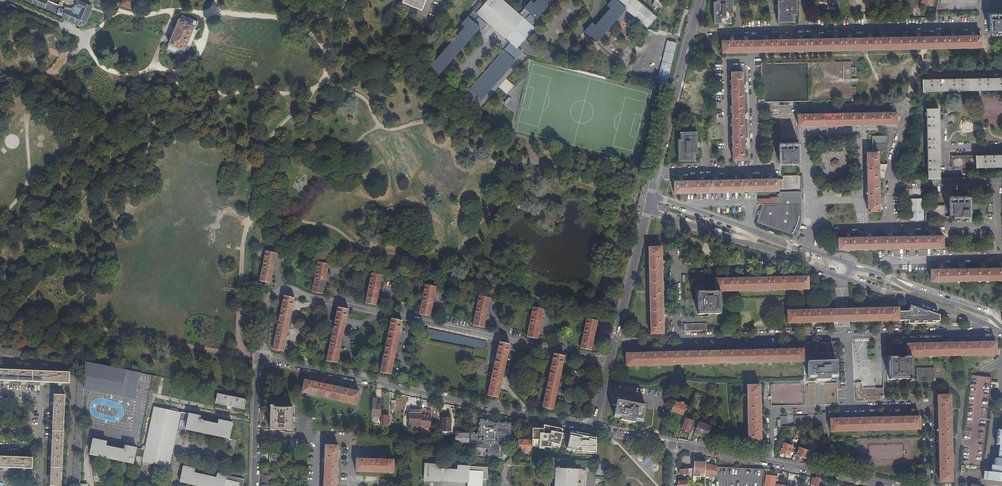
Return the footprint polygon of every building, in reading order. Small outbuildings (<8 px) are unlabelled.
[(85,22),(94,0),(85,0),(84,3),(78,1),(78,0),(61,0),(58,5),(47,0),(24,0),(80,24),(85,22)] [(121,6),(134,10),(137,0),(124,0),(121,6)] [(534,1),(533,0),(530,0),(519,12),(505,0),(487,0),(483,5),(480,2),(462,23),(464,25),(435,58),(432,56),(423,65),(436,77),(480,27),(483,29),(489,23),(510,42),(463,96),(474,106),(523,51),(517,46),(540,20),(537,17),(552,0),(535,0),(534,1)] [(593,38),(592,40),(595,42),(616,17),(617,16),(625,7),(647,26),(657,15),(639,0),(610,0),(607,3),(610,6),(596,24),(593,21),(585,31),(593,38)] [(731,22),(731,21),(731,16),(733,16),(733,0),(715,0),(716,1),(713,1),(714,23),(731,22)] [(797,14),(796,0),(777,0),(777,22),(794,21),(794,14),(797,14)] [(915,0),(908,0),(906,7),(904,17),(911,17),(915,0)] [(995,14),(989,14),(990,34),(1001,34),(1001,14),(995,14)] [(193,28),(195,29),(198,22),(181,15),(178,22),(180,23),(171,44),(169,43),(167,50),(183,57),(186,50),(184,50),(193,28)] [(195,30),(195,29),(193,28),(184,50),(186,50),(189,51),(198,31),(195,30)] [(980,35),(725,41),(722,41),(721,41),(722,51),(980,46),(980,35)] [(659,76),(658,82),(657,83),(666,85),(676,42),(668,40),(659,76)] [(909,54),(901,56),(902,64),(911,63),(909,54)] [(851,74),(855,74),(855,68),(851,68),(851,61),(761,63),(762,101),(852,99),(852,94),(856,94),(855,87),(851,87),(851,74)] [(702,73),(711,75),(712,70),(703,68),(702,71),(693,69),(691,78),(698,80),(698,82),(700,83),(702,73)] [(743,72),(731,72),(733,159),(744,159),(743,72)] [(645,79),(658,82),(659,76),(647,73),(645,79)] [(922,78),(922,91),(923,91),(1001,89),(1001,77),(922,79),(922,78)] [(696,95),(687,93),(686,99),(695,101),(696,95)] [(996,104),(997,98),(980,96),(979,104),(985,105),(985,103),(993,104),(993,103),(996,104)] [(926,109),(927,126),(939,125),(938,108),(939,108),(926,108),(926,109)] [(988,118),(988,123),(1001,123),(1001,108),(999,108),(999,112),(995,112),(995,114),(998,114),(998,118),(988,118)] [(798,113),(798,124),(897,122),(897,111),(798,113)] [(927,177),(927,178),(940,177),(939,125),(927,126),(928,177),(927,177)] [(693,153),(695,154),(695,153),(697,153),(696,131),(679,132),(680,139),(678,139),(678,161),(694,160),(693,153)] [(873,151),(868,151),(867,151),(868,181),(868,209),(880,209),(878,154),(880,154),(880,150),(888,150),(887,135),(872,135),(873,151)] [(799,142),(792,142),(784,142),(779,143),(779,163),(799,162),(799,142)] [(975,155),(951,156),(951,168),(975,167),(976,167),(1001,167),(1001,155),(976,155),(975,155)] [(831,161),(832,166),(837,168),(840,165),(839,160),(835,158),(831,161)] [(778,188),(798,187),(798,175),(783,176),(783,180),(779,180),(779,179),(775,179),(775,178),(674,181),(674,192),(778,190),(778,188)] [(799,192),(778,193),(778,194),(777,194),(777,197),(779,197),(779,198),(779,203),(758,204),(761,205),(756,220),(791,232),(793,228),(795,224),(797,218),(798,213),(799,206),(799,192)] [(969,195),(949,196),(950,216),(944,216),(944,203),(940,204),(940,205),(925,205),(925,218),(930,218),(930,221),(932,221),(932,218),(953,217),(952,216),(969,215),(969,195)] [(923,218),(922,199),(911,199),(912,218),(923,218)] [(943,234),(837,237),(838,248),(943,246),(943,234)] [(661,247),(648,247),(651,334),(663,334),(661,247)] [(277,254),(266,251),(260,281),(271,283),(277,254)] [(329,264),(318,262),(312,292),(323,294),(329,264)] [(931,268),(931,280),(1001,279),(1001,267),(931,268)] [(383,276),(372,274),(366,303),(377,306),(383,276)] [(703,291),(697,291),(698,314),(704,314),(704,313),(714,313),(720,313),(720,292),(808,289),(808,277),(714,280),(715,291),(713,291),(713,292),(703,292),(703,291)] [(431,317),(437,287),(426,284),(420,315),(431,317)] [(295,298),(284,296),(273,350),(284,352),(295,298)] [(484,328),(491,298),(479,296),(473,326),(484,328)] [(538,339),(545,310),(534,307),(527,337),(538,339)] [(349,310),(338,308),(326,361),(337,364),(349,310)] [(913,321),(913,325),(913,327),(939,326),(938,317),(926,312),(926,314),(923,313),(924,312),(917,309),(916,313),(908,312),(898,312),(898,308),(846,309),(850,321),(898,320),(898,321),(904,321),(904,323),(910,323),(910,321),(913,321)] [(838,322),(837,309),(787,310),(787,323),(838,322)] [(837,309),(838,322),(850,321),(846,309),(837,309)] [(592,351),(598,321),(587,318),(581,348),(592,351)] [(380,372),(391,375),(402,321),(391,319),(380,372)] [(487,342),(427,329),(426,337),(485,350),(487,342)] [(499,398),(510,344),(499,342),(488,395),(499,398)] [(808,354),(815,353),(816,353),(817,353),(837,352),(837,342),(808,343),(808,354)] [(995,342),(906,344),(906,356),(1000,354),(1000,348),(996,348),(995,342)] [(19,356),(21,350),(0,346),(0,353),(19,356)] [(626,353),(626,366),(803,361),(803,348),(626,353)] [(553,409),(565,356),(554,354),(542,407),(553,409)] [(935,380),(934,368),(920,368),(920,367),(916,367),(916,378),(911,378),(911,357),(905,357),(905,358),(895,358),(894,358),(889,358),(889,379),(895,379),(895,378),(905,378),(905,379),(909,378),(909,381),(935,380)] [(808,361),(808,377),(815,377),(816,380),(830,379),(829,376),(837,376),(836,360),(808,361)] [(140,380),(141,374),(85,363),(84,389),(136,399),(136,394),(135,394),(138,379),(140,380)] [(69,373),(0,370),(0,381),(69,384),(69,373)] [(988,400),(987,400),(989,394),(991,377),(979,376),(972,375),(963,463),(981,465),(988,400)] [(354,389),(350,388),(349,391),(332,386),(332,384),(328,383),(327,386),(318,383),(318,380),(314,379),(314,382),(304,380),(301,392),(355,405),(358,393),(353,391),(354,389)] [(771,406),(838,403),(838,391),(837,391),(838,389),(838,382),(770,385),(771,406)] [(862,382),(853,382),(853,400),(883,399),(882,388),(862,388),(862,382)] [(759,385),(746,385),(748,443),(761,443),(759,385)] [(686,398),(692,400),(694,393),(689,391),(686,398)] [(64,395),(53,395),(50,485),(52,485),(61,485),(64,395)] [(244,410),(246,401),(217,395),(215,404),(244,410)] [(950,395),(937,395),(940,482),(952,482),(950,395)] [(376,398),(372,397),(371,417),(381,417),(381,416),(381,405),(376,404),(376,398)] [(645,405),(618,400),(615,414),(621,416),(620,420),(635,423),(635,418),(643,420),(645,405)] [(683,415),(686,406),(675,401),(671,411),(683,415)] [(574,406),(563,404),(561,411),(573,413),(574,406)] [(287,429),(287,430),(292,431),(292,408),(286,408),(286,409),(276,409),(276,407),(274,407),(274,405),(270,405),(269,429),(276,430),(276,428),(287,429)] [(225,422),(218,421),(217,426),(203,422),(203,420),(200,420),(200,417),(180,412),(180,414),(154,408),(144,451),(125,447),(124,451),(105,447),(106,443),(93,440),(90,455),(133,464),(133,467),(138,468),(140,461),(169,468),(177,431),(185,433),(186,430),(222,438),(225,422)] [(409,425),(421,426),(421,413),(421,411),(409,411),(409,425)] [(427,415),(427,414),(421,413),(421,426),(421,428),(431,428),(431,415),(427,415)] [(389,416),(381,416),(381,417),(380,426),(387,426),(387,425),(388,425),(389,416)] [(808,416),(795,417),(795,421),(788,421),(788,417),(781,417),(781,428),(822,427),(822,416),(815,416),(816,420),(808,420),(808,416)] [(919,416),(830,419),(830,432),(920,429),(919,416)] [(451,418),(441,418),(441,431),(451,431),(451,418)] [(695,422),(685,418),(681,429),(690,432),(695,422)] [(480,433),(470,433),(470,448),(487,448),(487,457),(502,457),(502,443),(510,443),(510,437),(510,423),(489,424),(489,420),(480,420),(480,433)] [(711,427),(698,423),(694,433),(706,438),(711,427)] [(544,428),(532,428),(532,437),(531,446),(560,447),(562,437),(569,438),(567,448),(577,450),(596,451),(596,435),(571,430),(570,433),(563,432),(563,429),(544,424),(544,428)] [(997,429),(996,443),(1001,444),(999,447),(998,450),(1000,450),(999,456),(1000,458),(994,457),(993,465),(991,464),(991,468),(993,471),(984,470),(983,478),(1001,480),(1001,430),(997,429)] [(469,433),(455,433),(455,443),(469,443),(469,433)] [(517,449),(531,450),(531,446),(532,437),(527,436),(527,439),(518,439),(517,449)] [(812,442),(809,451),(806,459),(812,461),(818,443),(812,442)] [(792,446),(783,443),(780,452),(789,455),(792,446)] [(338,445),(325,445),(323,485),(336,485),(338,445)] [(869,457),(869,460),(877,460),(877,456),(891,456),(891,445),(872,446),(872,457),(869,457)] [(806,459),(809,451),(799,447),(796,455),(806,459)] [(279,463),(279,453),(269,453),(268,463),(279,463)] [(32,469),(32,458),(0,456),(0,468),(32,469)] [(392,461),(384,460),(384,458),(380,458),(380,460),(369,460),(369,457),(365,457),(365,459),(357,459),(356,471),(392,473),(392,461)] [(705,477),(705,476),(705,464),(706,463),(694,462),(693,468),(693,469),(693,474),(692,485),(697,485),(696,485),(697,476),(705,477)] [(454,470),(440,470),(438,470),(439,465),(430,465),(425,464),(423,481),(429,481),(440,482),(468,483),(468,485),(482,485),(482,479),(488,479),(487,468),(469,467),(458,466),(457,470),(454,470)] [(711,465),(705,464),(705,476),(716,477),(717,467),(711,466),(711,465)] [(244,480),(217,474),(216,478),(194,473),(195,470),(183,467),(180,483),(196,485),(243,485),(244,480)] [(732,468),(717,467),(716,477),(715,485),(746,485),(747,469),(732,468)] [(585,476),(586,476),(586,470),(556,469),(555,485),(585,485),(585,476)] [(755,469),(747,469),(746,485),(754,485),(755,469)] [(763,485),(764,470),(755,469),(754,485),(763,485)] [(776,480),(777,476),(766,475),(764,485),(768,485),(775,485),(776,480)] [(269,476),(262,476),(261,485),(270,485),(269,485),(269,476)] [(820,479),(813,477),(811,485),(814,485),(815,485),(818,485),(820,479)]
